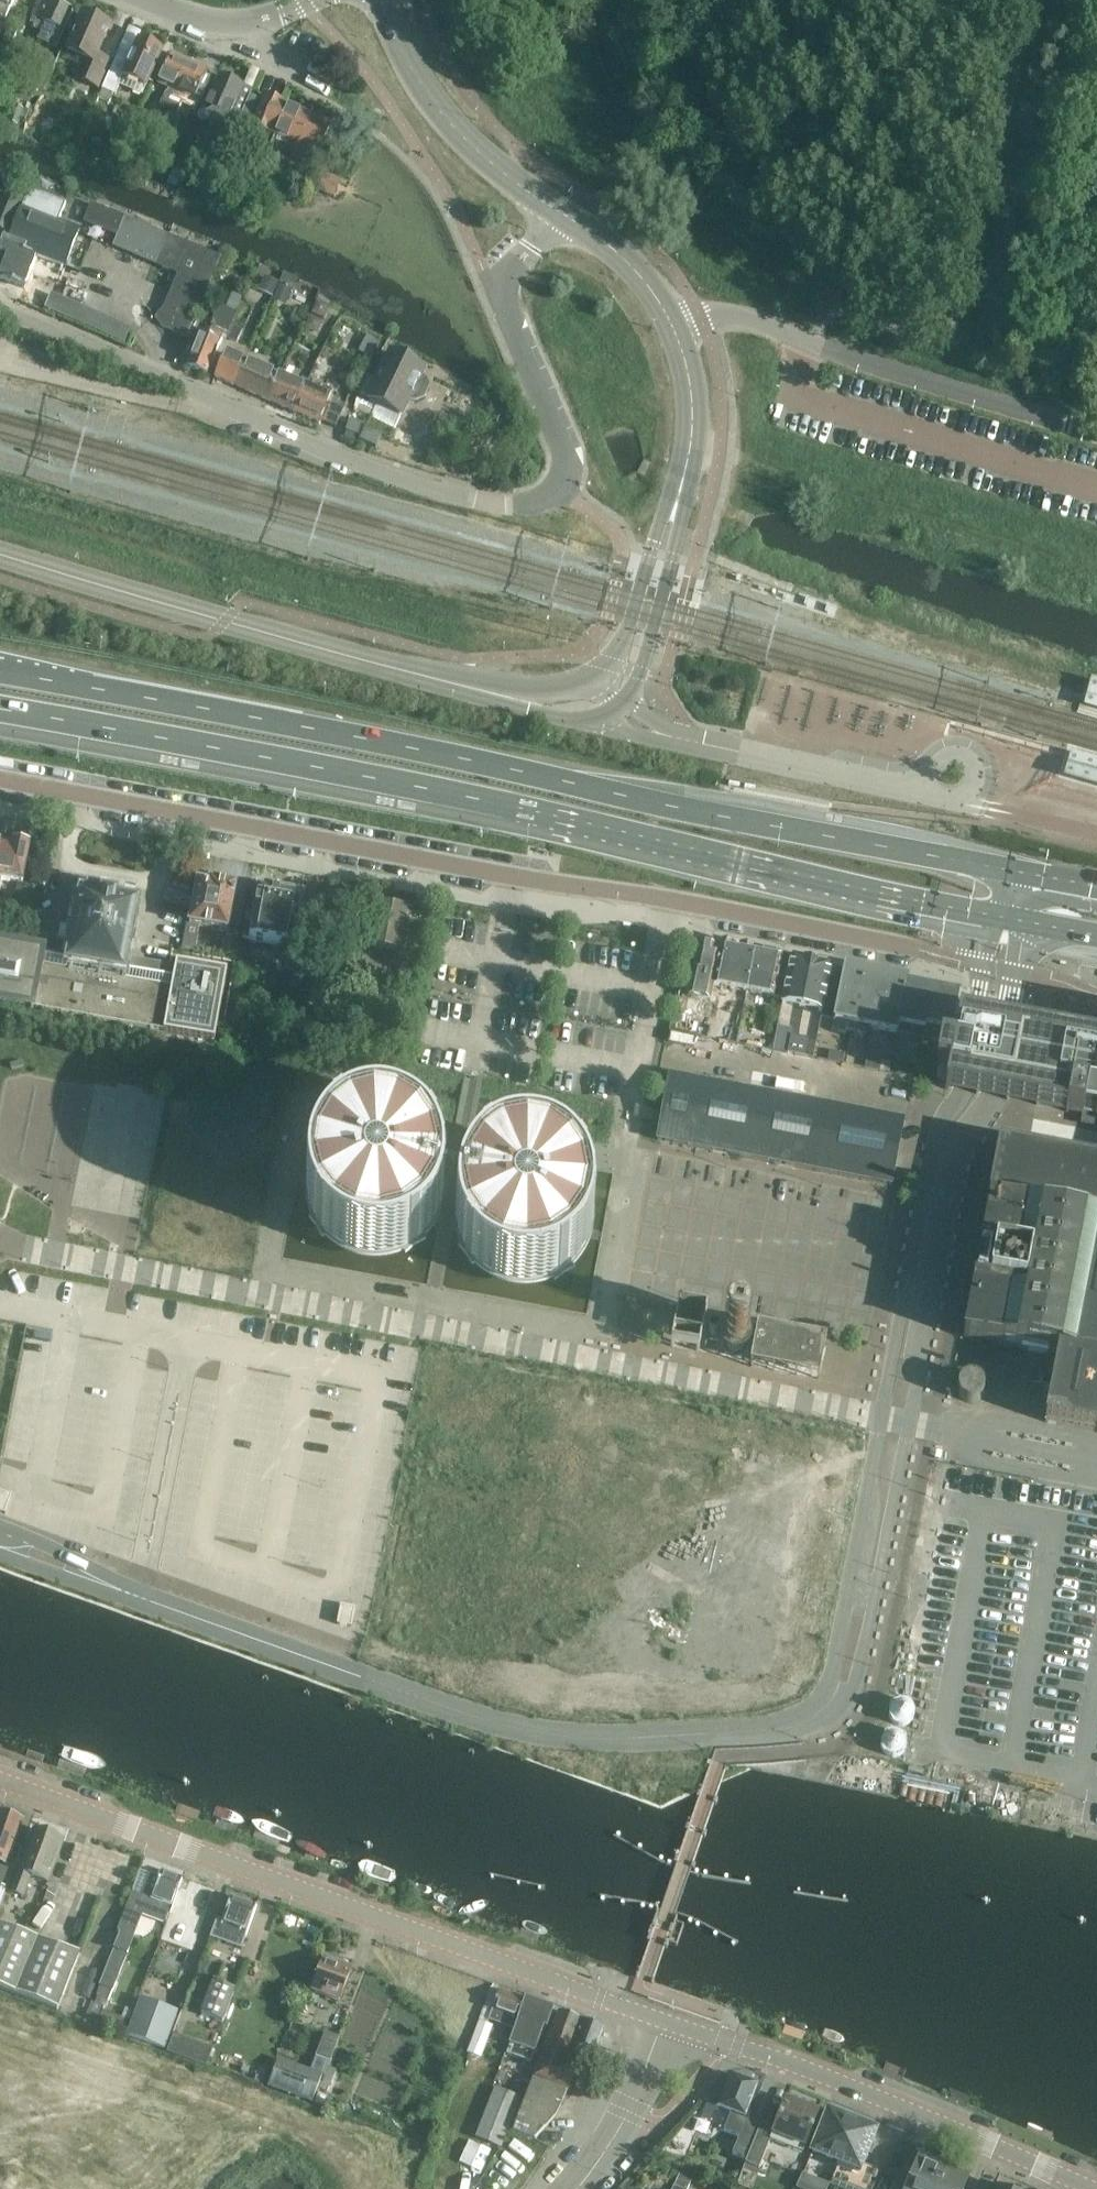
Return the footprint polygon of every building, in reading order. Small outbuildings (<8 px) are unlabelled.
[(10,9),(14,0),(0,0),(0,17),(6,19),(10,9)] [(36,19),(33,25),(43,29),(38,41),(58,49),(65,32),(64,32),(73,10),(50,0),(38,0),(31,17),(36,19)] [(80,80),(98,88),(110,61),(97,56),(110,27),(83,14),(66,52),(88,62),(80,80)] [(123,77),(146,88),(163,50),(139,39),(129,61),(117,56),(102,89),(115,95),(123,77)] [(168,89),(176,92),(190,62),(171,53),(158,84),(168,89)] [(176,93),(185,97),(195,101),(208,70),(190,62),(176,92),(176,93)] [(206,109),(226,117),(231,119),(234,114),(241,117),(252,90),(244,86),(220,75),(206,109)] [(176,93),(176,92),(168,89),(167,92),(166,91),(164,96),(165,96),(159,110),(158,109),(150,127),(159,132),(176,93)] [(176,93),(159,132),(158,136),(170,141),(178,121),(174,119),(175,116),(176,117),(185,97),(176,93)] [(251,124),(275,136),(274,136),(286,142),(282,151),(308,163),(313,154),(317,156),(332,125),(265,94),(251,124)] [(334,198),(341,184),(320,174),(313,189),(334,198)] [(78,227),(85,210),(32,189),(25,206),(22,205),(8,240),(4,238),(0,249),(0,277),(1,277),(0,278),(25,288),(34,266),(42,269),(39,276),(58,283),(80,228),(78,227)] [(9,234),(21,202),(0,193),(0,230),(9,234)] [(186,337),(211,278),(221,257),(125,218),(114,247),(179,274),(166,306),(156,317),(162,326),(186,337)] [(284,301),(292,284),(270,273),(262,291),(284,301)] [(335,321),(340,311),(316,299),(311,309),(335,321)] [(229,332),(236,316),(220,310),(214,326),(229,332)] [(234,344),(240,330),(232,326),(225,341),(234,344)] [(214,327),(209,339),(201,335),(187,366),(206,374),(219,343),(220,344),(225,331),(214,327)] [(234,386),(244,360),(227,353),(216,378),(234,386)] [(360,394),(402,415),(425,370),(392,353),(377,381),(369,377),(360,394)] [(326,377),(333,361),(319,355),(312,371),(326,377)] [(234,386),(251,393),(268,401),(279,376),(244,360),(234,386)] [(294,412),(305,387),(279,376),(268,401),(294,412)] [(320,424),(332,399),(305,387),(294,412),(320,424)] [(326,418),(338,422),(345,403),(333,399),(326,418)] [(376,448),(382,436),(365,428),(360,440),(376,448)] [(0,890),(2,881),(23,885),(30,846),(27,841),(18,839),(13,844),(0,841),(0,890)] [(182,950),(195,953),(200,928),(228,933),(237,887),(234,886),(235,883),(235,881),(234,880),(233,880),(221,878),(220,878),(219,879),(218,883),(210,881),(209,884),(197,882),(189,923),(187,924),(182,950)] [(249,940),(295,949),(304,898),(258,890),(253,917),(247,916),(245,923),(252,924),(249,940)] [(8,1005),(215,1042),(228,971),(177,961),(176,966),(137,959),(136,963),(130,961),(129,965),(126,965),(138,902),(81,891),(68,960),(64,960),(65,955),(49,952),(48,957),(43,956),(44,949),(19,945),(0,941),(0,1003),(8,1005)] [(366,947),(404,954),(412,910),(375,903),(366,947)] [(235,969),(240,940),(226,937),(220,967),(235,969)] [(721,948),(714,986),(715,986),(733,990),(747,992),(755,949),(755,947),(741,945),(741,946),(733,945),(733,943),(723,941),(721,948)] [(694,965),(688,996),(702,999),(700,1010),(714,1013),(716,1002),(712,1001),(715,986),(714,986),(721,948),(701,945),(700,944),(696,966),(694,965)] [(315,949),(300,946),(294,975),(309,978),(315,949)] [(755,949),(747,992),(775,997),(783,954),(755,949)] [(783,1004),(823,1012),(832,963),(792,955),(783,1004)] [(858,1026),(869,970),(846,966),(833,1030),(846,1032),(846,1030),(858,1032),(859,1026),(858,1026)] [(881,1030),(892,975),(869,970),(858,1026),(859,1026),(881,1030)] [(903,1035),(914,984),(907,982),(908,978),(892,975),(881,1030),(903,1035)] [(925,1045),(936,988),(914,984),(903,1035),(923,1039),(922,1044),(925,1045)] [(936,988),(925,1045),(928,1045),(929,1040),(937,1042),(940,1028),(952,1031),(960,993),(936,988)] [(941,1043),(936,1067),(949,1070),(945,1088),(966,1091),(994,1097),(1016,1101),(1066,1111),(1096,1117),(1096,1040),(1031,1028),(1008,1024),(978,1019),(959,1015),(953,1046),(941,1043)] [(762,1059),(762,1058),(764,1047),(748,1044),(746,1055),(762,1059)] [(826,1062),(824,1074),(841,1077),(843,1065),(827,1062),(826,1062)] [(724,1080),(727,1068),(704,1064),(701,1076),(724,1080)] [(878,1084),(879,1079),(880,1073),(864,1069),(861,1081),(878,1084)] [(904,1119),(880,1114),(670,1073),(660,1127),(657,1140),(870,1180),(891,1184),(892,1175),(901,1133),(904,1119)] [(914,1079),(897,1076),(895,1087),(911,1090),(914,1079)] [(451,1199),(467,1121),(452,1118),(440,1174),(437,1165),(431,1155),(424,1146),(416,1139),(407,1133),(397,1129),(386,1126),(375,1125),(364,1126),(353,1129),(343,1133),(334,1139),(326,1147),(319,1156),(313,1166),(310,1177),(308,1188),(308,1199),(310,1211),(314,1221),(320,1231),(328,1240),(336,1247),(346,1253),(357,1257),(368,1259),(379,1260),(391,1258),(402,1254),(412,1249),(421,1242),(428,1234),(435,1224),(439,1214),(441,1205),(442,1198),(451,1199)] [(508,1155),(497,1159),(487,1164),(478,1171),(471,1179),(481,1124),(467,1121),(451,1199),(460,1201),(458,1208),(457,1217),(457,1229),(459,1240),(463,1251),(469,1261),(477,1269),(486,1277),(496,1282),(507,1286),(518,1288),(530,1288),(541,1286),(552,1282),(562,1277),(571,1269),(579,1261),(585,1251),(589,1240),(591,1232),(592,1224),(591,1213),(589,1202),(585,1191),(579,1181),(572,1173),(563,1165),(553,1160),(542,1156),(531,1154),(519,1153),(508,1155)] [(1000,1144),(963,1337),(1059,1355),(1046,1422),(1096,1431),(1096,1163),(1000,1144)] [(238,1153),(215,1152),(213,1182),(236,1183),(238,1153)] [(709,1353),(822,1370),(828,1338),(714,1320),(709,1353)] [(12,1496),(0,1491),(0,1512),(5,1514),(12,1496)] [(935,1628),(939,1593),(913,1591),(910,1626),(935,1628)] [(352,1627),(355,1608),(341,1606),(337,1624),(352,1627)] [(911,1699),(891,1702),(893,1722),(914,1720),(911,1699)] [(890,1751),(904,1747),(898,1728),(884,1733),(890,1751)] [(18,1834),(22,1821),(0,1813),(0,1863),(16,1868),(21,1853),(23,1848),(14,1845),(18,1834)] [(34,1831),(25,1855),(21,1853),(16,1868),(8,1891),(23,1896),(30,1876),(48,1883),(63,1842),(34,1831)] [(132,1893),(120,1926),(136,1932),(144,1910),(161,1916),(163,1912),(169,1914),(178,1892),(177,1891),(182,1879),(161,1871),(159,1876),(150,1873),(142,1897),(132,1893)] [(190,1882),(186,1894),(178,1892),(169,1914),(171,1915),(171,1913),(179,1915),(182,1906),(213,1918),(221,1893),(190,1882)] [(218,1919),(211,1936),(241,1946),(256,1906),(232,1898),(223,1920),(218,1919)] [(208,1926),(193,1921),(185,1943),(200,1949),(208,1926)] [(18,1995),(40,1938),(0,1922),(0,1988),(18,1995)] [(40,1938),(18,1995),(58,2010),(80,1952),(40,1938)] [(339,2002),(351,1970),(324,1960),(312,1992),(339,2002)] [(224,2023),(237,1989),(213,1981),(201,2015),(224,2023)] [(521,1998),(492,1988),(472,2044),(486,2049),(494,2026),(489,2024),(490,2019),(511,2027),(521,1998)] [(141,1998),(128,2035),(164,2049),(178,2012),(141,1998)] [(525,1999),(504,2057),(528,2066),(549,2008),(525,1999)] [(559,2012),(536,2077),(533,2076),(513,2131),(536,2140),(557,2117),(566,2096),(569,2090),(576,2069),(581,2056),(593,2061),(605,2029),(559,2012)] [(207,2064),(213,2045),(174,2031),(168,2050),(207,2064)] [(340,2037),(326,2032),(316,2057),(331,2063),(340,2037)] [(299,2080),(275,2071),(269,2086),(295,2095),(299,2080)] [(304,2088),(305,2089),(302,2097),(310,2100),(314,2092),(315,2093),(322,2078),(310,2073),(304,2088)] [(733,2113),(726,2131),(740,2137),(733,2154),(747,2160),(760,2127),(747,2122),(748,2119),(749,2119),(761,2088),(728,2075),(716,2106),(733,2113)] [(522,2097),(496,2087),(476,2137),(503,2148),(522,2097)] [(760,2127),(747,2160),(745,2164),(759,2169),(771,2140),(783,2145),(785,2139),(805,2147),(819,2113),(787,2100),(775,2128),(762,2123),(760,2127)] [(875,2129),(828,2110),(812,2150),(839,2161),(831,2184),(842,2188),(848,2172),(856,2175),(852,2186),(860,2188),(867,2188),(875,2168),(862,2163),(875,2129)] [(702,2118),(697,2131),(708,2135),(713,2124),(707,2122),(708,2121),(702,2118)] [(922,2155),(910,2183),(898,2178),(893,2188),(937,2188),(946,2167),(922,2157),(923,2155),(922,2155)] [(696,2168),(685,2163),(674,2185),(672,2188),(688,2188),(696,2168)] [(946,2167),(937,2188),(965,2188),(970,2175),(969,2174),(968,2176),(946,2167)] [(0,2177),(0,2188),(14,2188),(0,2177)] [(827,2187),(802,2177),(797,2188),(798,2188),(826,2188),(827,2187)]
